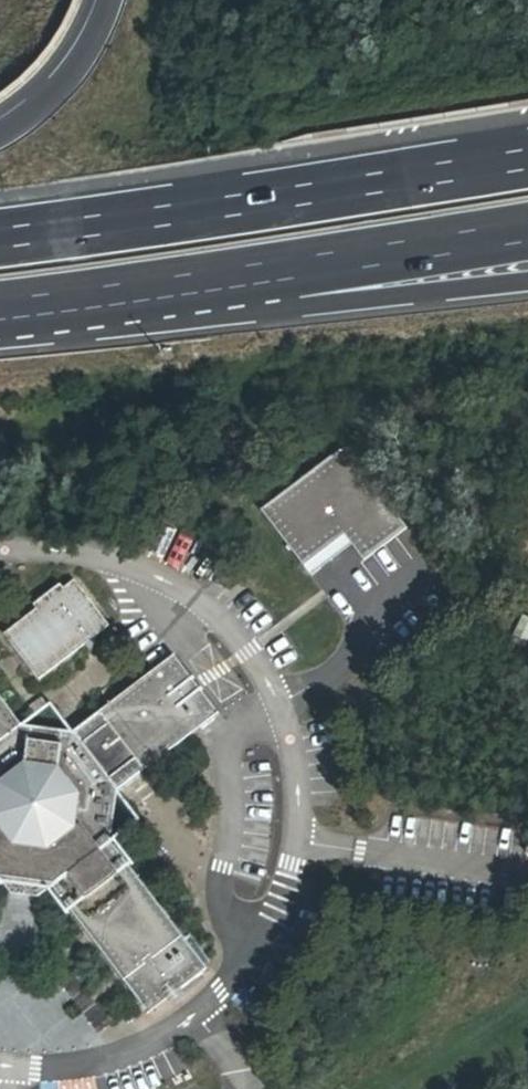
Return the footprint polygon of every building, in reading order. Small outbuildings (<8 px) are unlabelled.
[(344,444),(256,506),(305,574),(348,543),(360,559),(404,528),(344,444)] [(100,633),(65,584),(49,590),(47,587),(22,609),(32,626),(3,646),(9,654),(9,656),(29,683),(100,633)] [(49,886),(147,1013),(205,965),(107,839),(116,789),(109,780),(135,759),(142,768),(221,708),(174,649),(96,710),(104,720),(79,741),(70,730),(19,725),(0,700),(0,878),(49,886)] [(27,716),(47,705),(40,692),(20,703),(27,716)]
